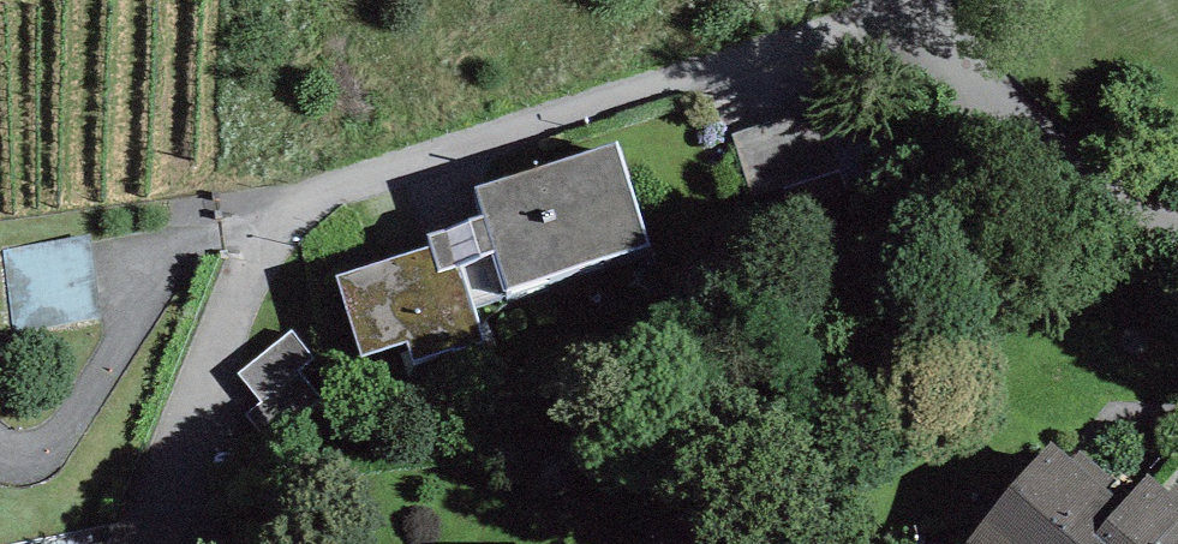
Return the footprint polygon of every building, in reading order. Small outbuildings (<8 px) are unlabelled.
[(614,146),(476,187),(507,289),(645,248),(614,146)] [(369,378),(484,343),(452,238),(337,273),(369,378)] [(21,345),(105,340),(100,256),(17,260),(21,345)] [(253,382),(284,443),(335,417),(304,356),(253,382)] [(1077,455),(1010,543),(1177,543),(1177,532),(1077,455)]
